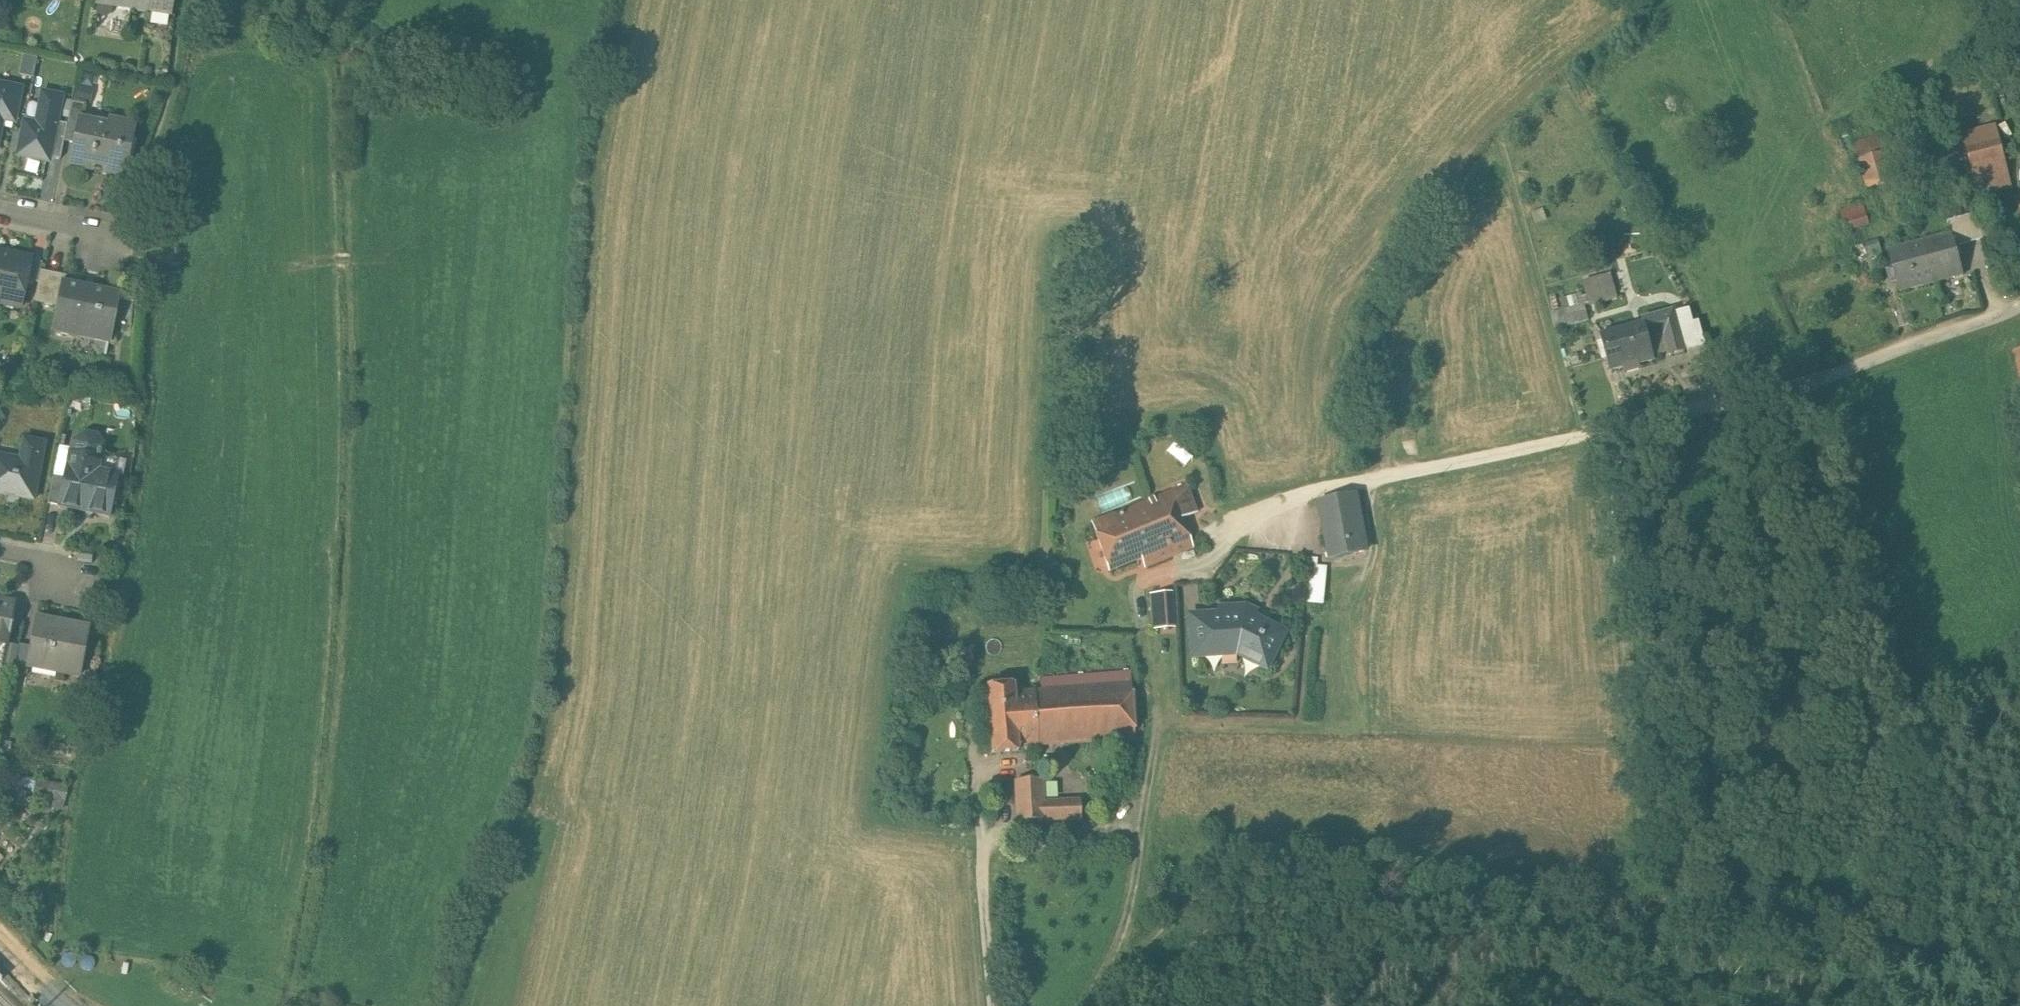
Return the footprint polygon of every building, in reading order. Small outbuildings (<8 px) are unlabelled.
[(151,0),(106,0),(132,4),(131,8),(149,11),(151,0)] [(149,11),(171,15),(173,0),(151,0),(149,11)] [(0,85),(0,126),(2,118),(13,120),(20,89),(0,85)] [(60,97),(43,93),(37,125),(25,122),(24,126),(19,154),(48,160),(60,97)] [(86,105),(72,101),(64,140),(76,143),(79,126),(81,127),(84,114),(86,105)] [(134,124),(84,114),(81,127),(79,126),(76,143),(71,165),(92,169),(93,162),(110,166),(108,173),(124,176),(134,124)] [(2010,188),(1994,124),(1961,132),(1977,196),(2010,188)] [(52,158),(43,195),(53,198),(62,161),(52,158)] [(1864,206),(1842,213),(1848,233),(1871,226),(1864,206)] [(1982,210),(1947,220),(1950,232),(1951,232),(1955,243),(1989,233),(1982,210)] [(1950,232),(1887,250),(1898,292),(1963,274),(1955,243),(1951,232),(1950,232)] [(1878,237),(1858,243),(1863,258),(1883,252),(1878,237)] [(0,252),(0,303),(21,307),(26,280),(38,282),(41,270),(42,263),(30,261),(31,259),(0,252)] [(67,276),(41,270),(38,282),(34,302),(58,307),(63,285),(65,286),(67,276)] [(1613,272),(1584,276),(1589,302),(1617,298),(1613,272)] [(65,286),(63,285),(58,307),(53,332),(108,343),(118,297),(65,286)] [(1549,299),(1557,330),(1590,321),(1582,290),(1549,299)] [(1690,307),(1646,318),(1654,357),(1700,346),(1690,307)] [(1646,321),(1601,331),(1610,371),(1655,361),(1654,357),(1646,321)] [(2012,351),(2019,384),(2019,349),(2012,351)] [(97,436),(85,434),(75,440),(72,454),(70,453),(65,478),(64,481),(60,505),(61,506),(109,515),(117,476),(98,472),(103,446),(97,436)] [(35,499),(44,443),(24,439),(20,461),(0,457),(0,493),(35,499)] [(65,478),(53,476),(47,504),(61,507),(61,506),(60,505),(64,481),(65,478)] [(1092,525),(1110,573),(1198,540),(1180,492),(1092,525)] [(1363,494),(1319,502),(1331,562),(1374,553),(1363,494)] [(1311,560),(1306,600),(1322,602),(1327,562),(1311,560)] [(1173,589),(1149,590),(1151,627),(1175,625),(1173,589)] [(0,601),(0,667),(2,668),(5,652),(6,646),(15,604),(0,601)] [(1246,611),(1191,613),(1192,658),(1247,656),(1246,611)] [(89,630),(38,619),(32,647),(28,668),(30,668),(79,679),(89,630)] [(32,647),(19,644),(17,654),(14,670),(13,672),(28,675),(30,668),(28,668),(32,647)] [(17,654),(5,652),(2,668),(14,670),(17,654)] [(1019,683),(990,685),(994,754),(1023,752),(1023,746),(1140,739),(1137,683),(1019,690),(1019,683)] [(61,808),(67,784),(39,777),(33,801),(61,808)] [(1047,780),(1015,781),(1016,824),(1083,822),(1083,797),(1048,798),(1047,780)]
